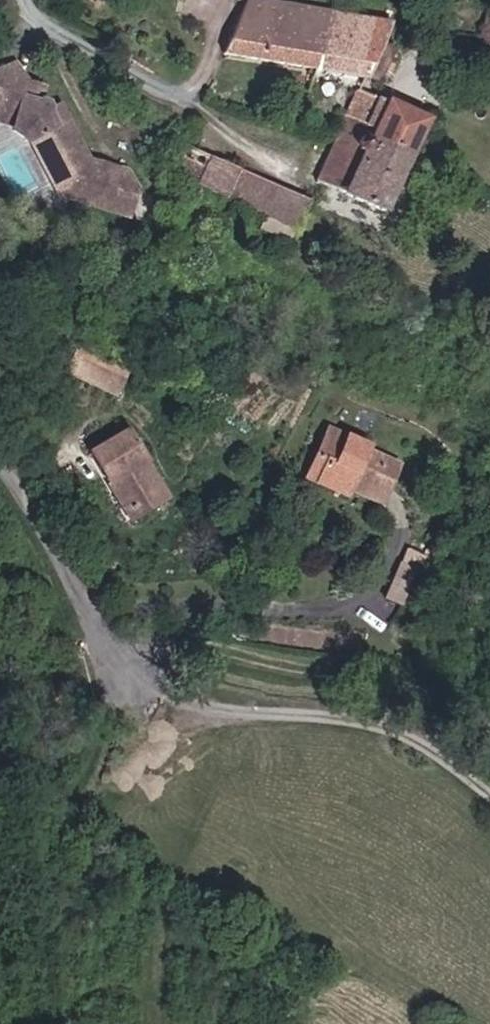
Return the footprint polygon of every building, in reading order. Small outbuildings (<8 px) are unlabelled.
[(222,55),(312,71),(330,13),(253,0),(246,0),(222,55)] [(330,13),(312,71),(364,81),(389,23),(330,13)] [(475,41),(489,47),(489,24),(483,21),(475,41)] [(21,99),(24,90),(39,95),(41,89),(28,85),(14,64),(0,71),(0,92),(21,99)] [(51,188),(60,190),(64,199),(126,218),(135,190),(126,173),(87,161),(59,104),(48,110),(45,105),(37,102),(39,95),(24,90),(21,99),(0,92),(0,124),(12,127),(11,131),(24,144),(29,142),(51,188)] [(356,90),(343,119),(372,132),(368,140),(407,158),(423,123),(356,90)] [(314,183),(381,214),(407,158),(368,140),(372,132),(343,119),(336,135),(314,183)] [(182,147),(170,174),(265,217),(260,228),(290,241),(307,203),(182,147)] [(51,188),(55,196),(64,199),(60,190),(51,188)] [(116,358),(83,343),(69,371),(102,387),(116,358)] [(130,365),(116,358),(102,387),(116,393),(130,365)] [(127,432),(91,453),(109,484),(115,480),(136,515),(166,497),(127,432)] [(326,462),(316,484),(345,497),(348,490),(379,505),(397,466),(326,433),(315,457),(326,462)] [(316,484),(326,462),(315,457),(305,479),(316,484)] [(136,515),(115,480),(109,484),(129,519),(136,515)] [(411,547),(401,569),(420,577),(429,555),(411,547)]
